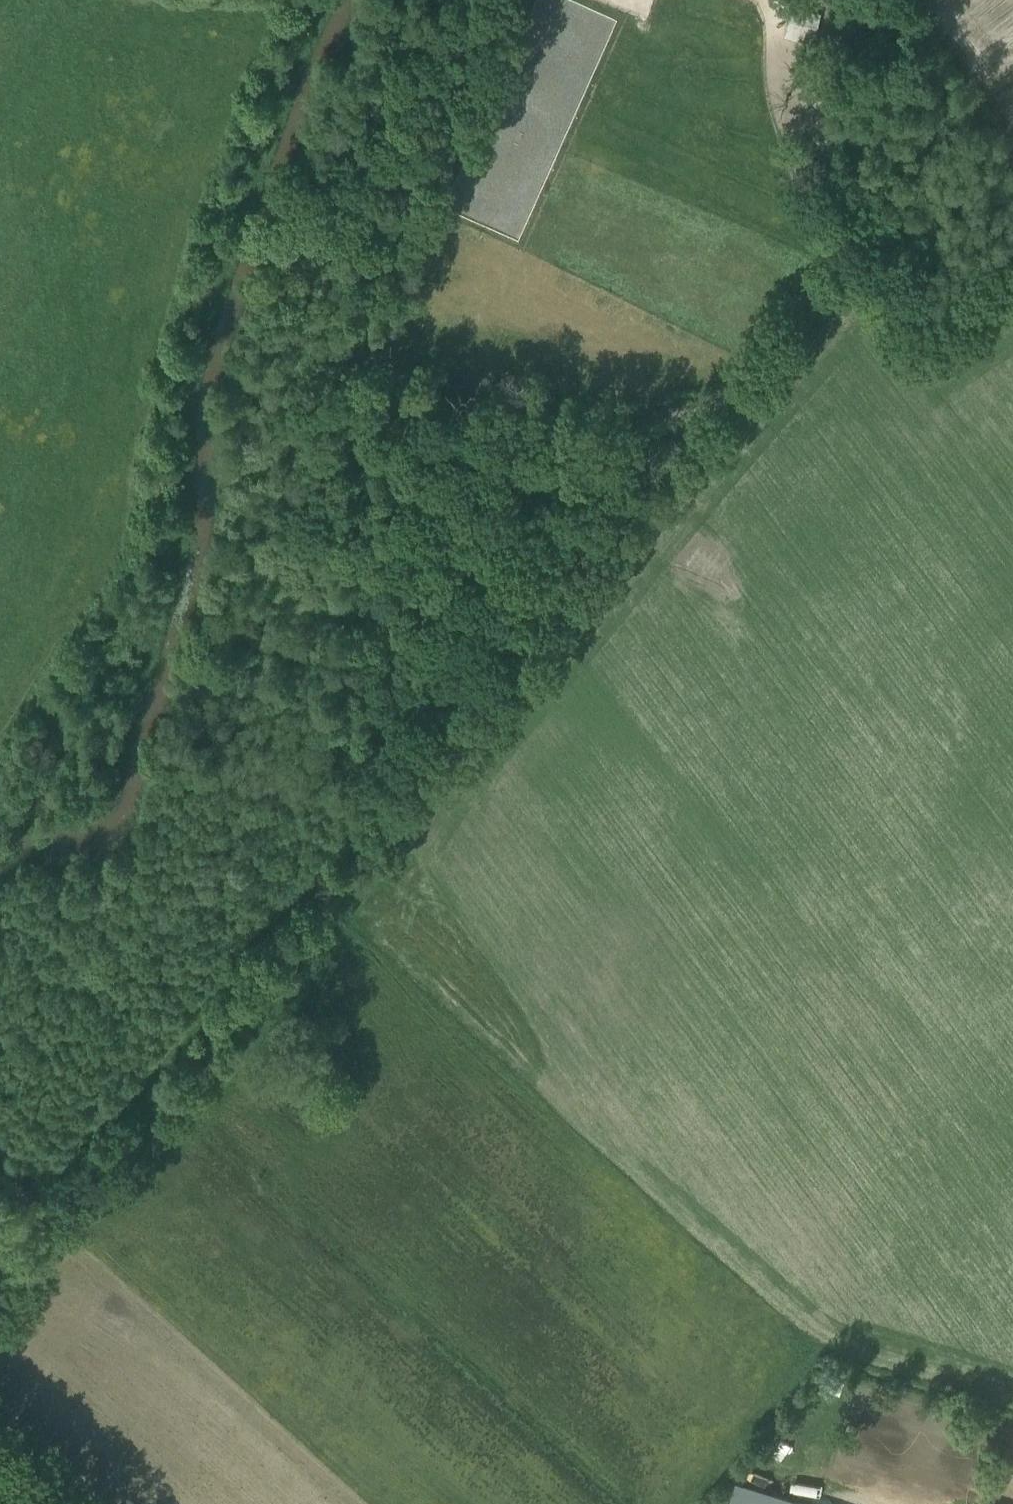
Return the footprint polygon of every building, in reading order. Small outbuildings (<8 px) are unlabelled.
[(814,40),(820,11),(790,5),(784,35),(814,40)]
